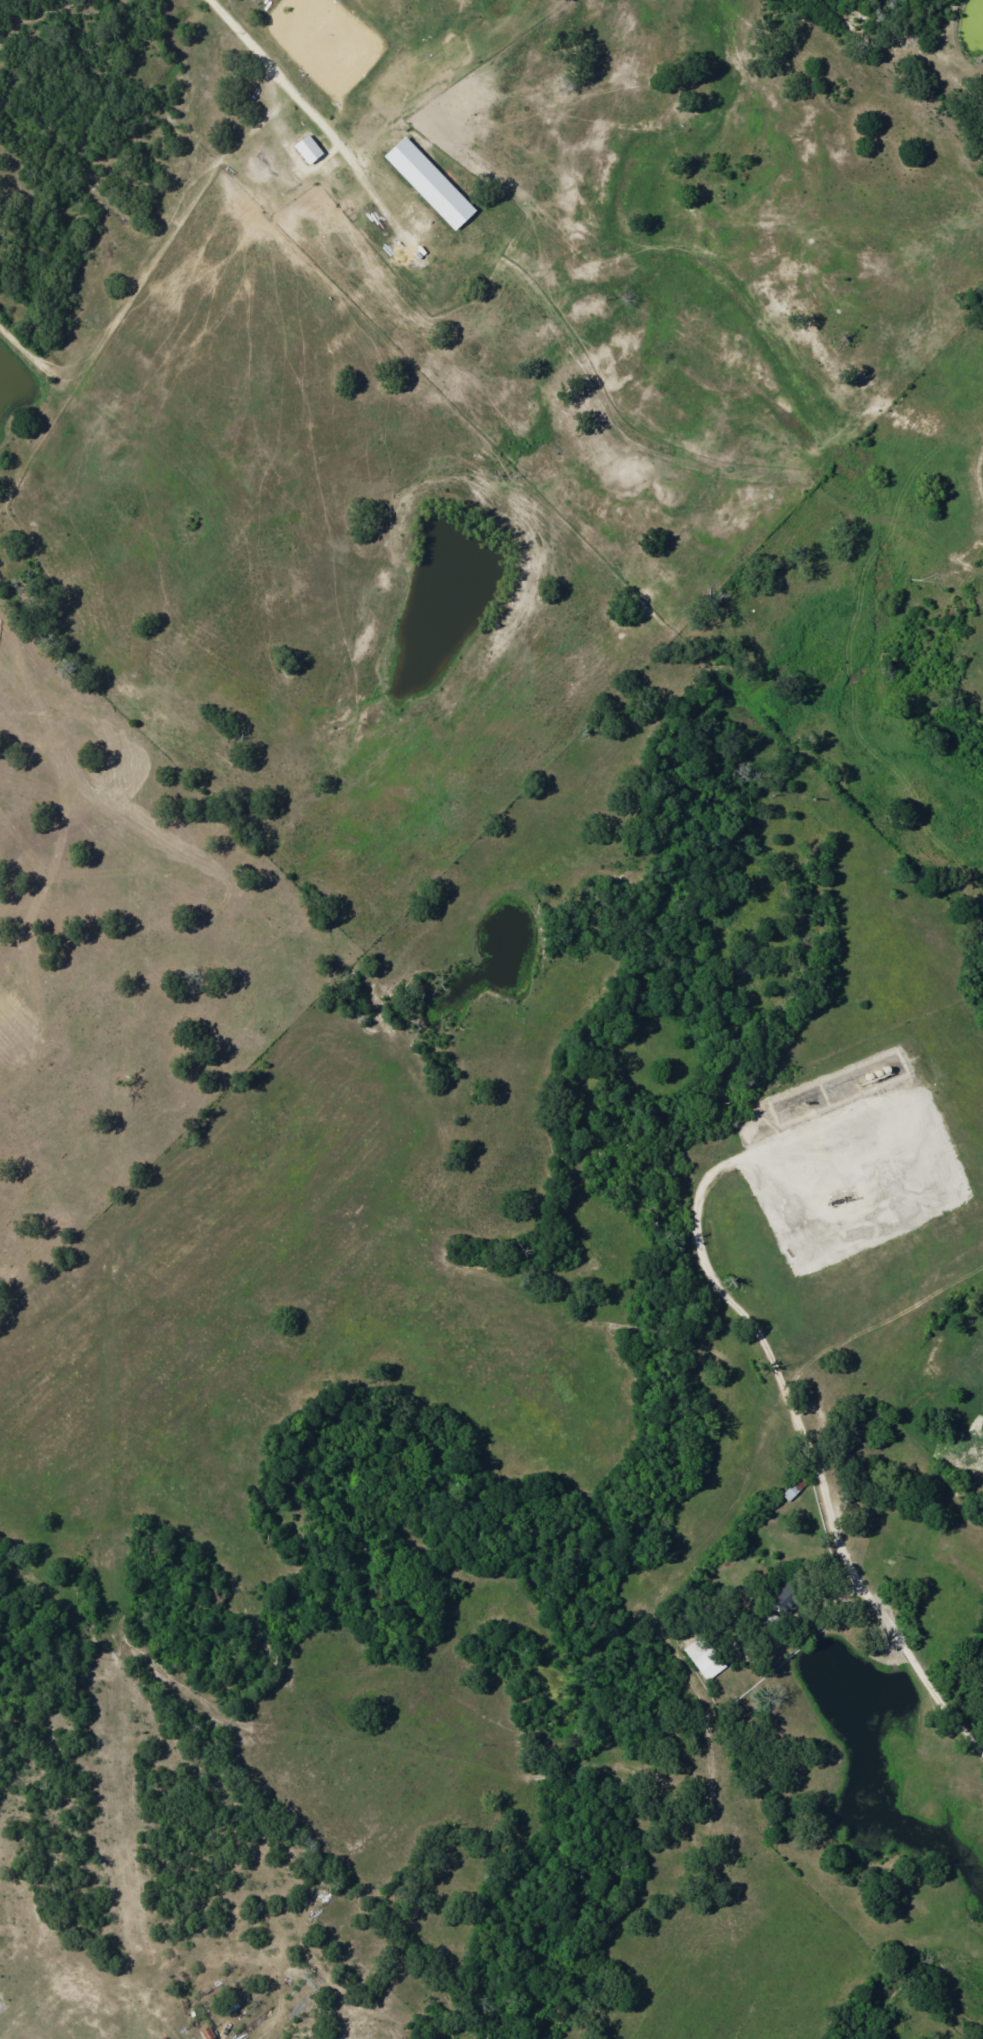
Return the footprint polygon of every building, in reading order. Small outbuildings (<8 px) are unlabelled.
[(313,167),(327,155),(311,136),(297,148),(313,167)] [(480,213),(408,138),(387,158),(458,233),(480,213)]
